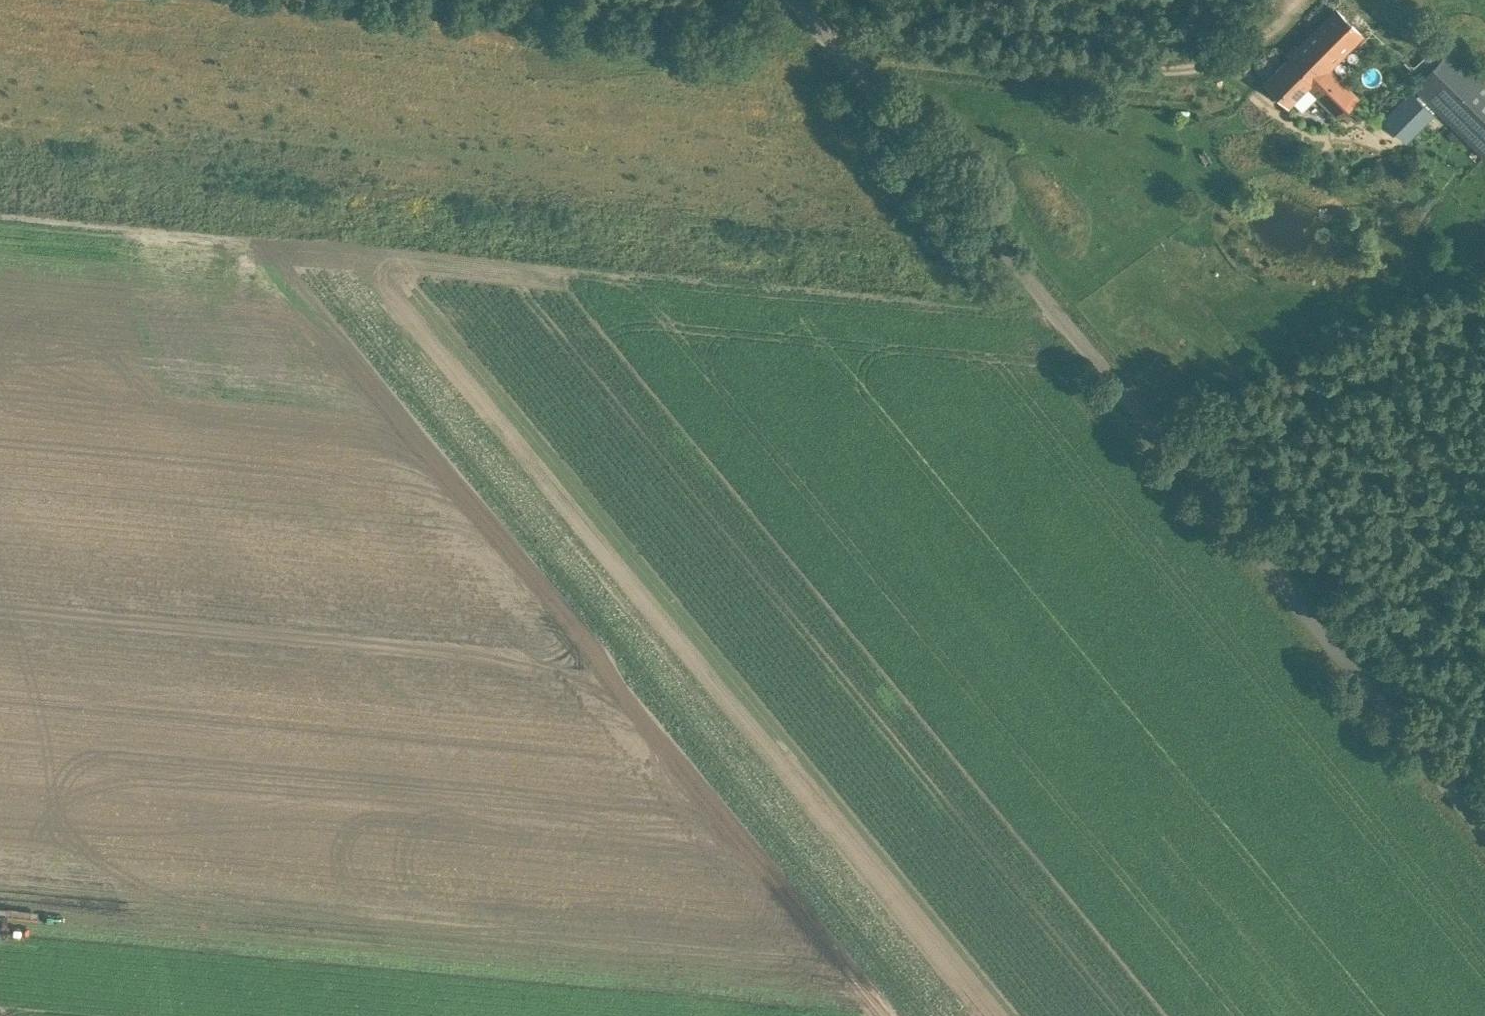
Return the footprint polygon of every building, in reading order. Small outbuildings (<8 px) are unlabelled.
[(1356,0),(1346,0),(1337,9),(1336,9),(1264,82),(1288,105),(1307,86),(1338,118),(1358,97),(1329,68),(1362,34),(1357,29),(1371,15),(1356,0)] [(1413,87),(1484,157),(1484,156),(1484,81),(1452,47),(1413,87)] [(1415,132),(1433,114),(1409,90),(1382,118),(1394,129),(1403,120),(1415,132)] [(1417,204),(1410,211),(1416,217),(1423,210),(1417,204)]
